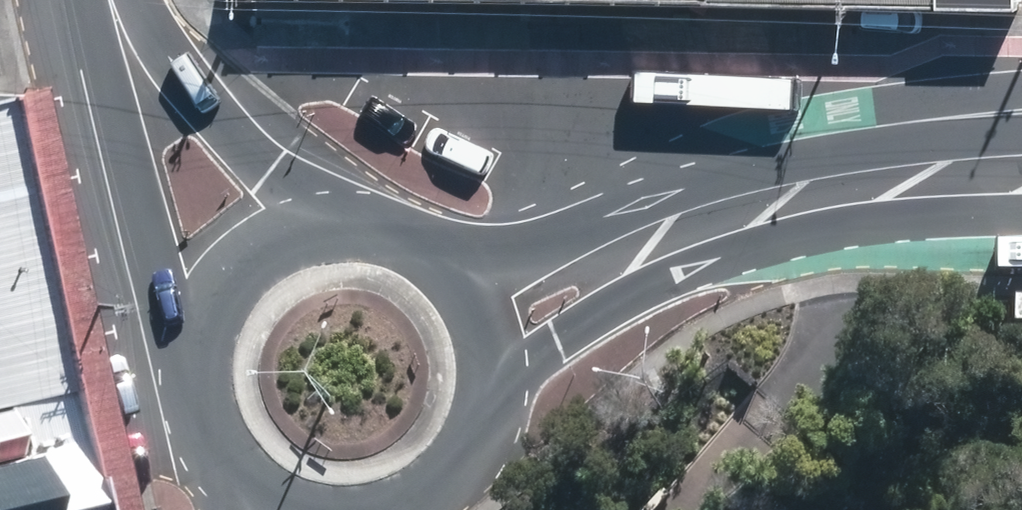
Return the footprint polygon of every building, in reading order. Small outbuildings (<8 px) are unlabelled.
[(1017,13),(1017,0),(356,0),(1017,13)] [(20,82),(0,87),(0,509),(123,509),(108,448),(84,350),(59,245),(37,152),(20,82)]
